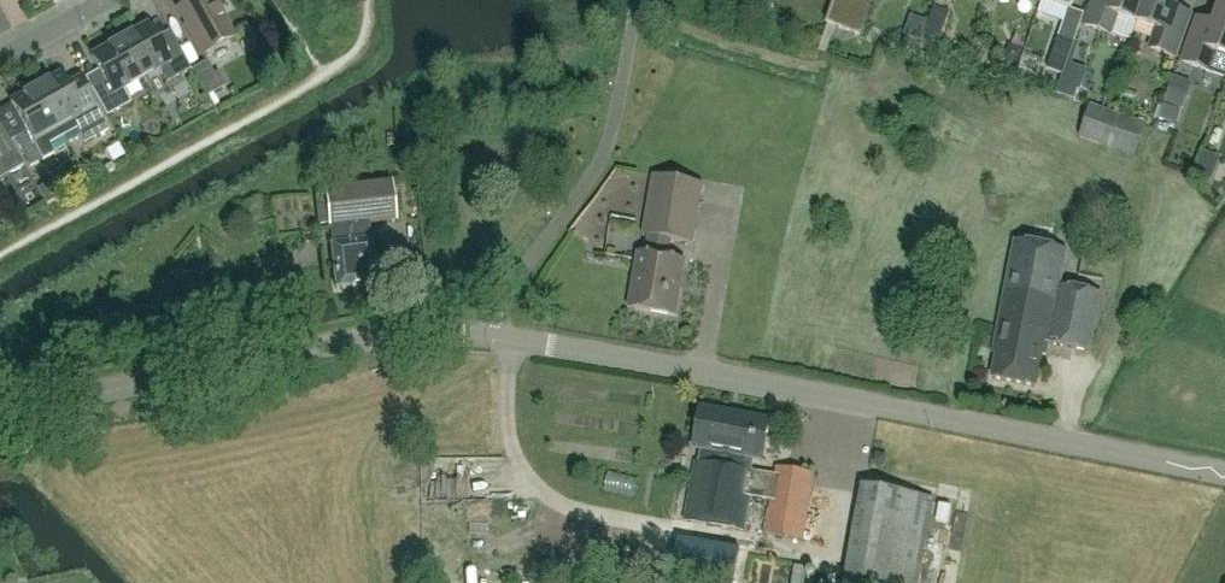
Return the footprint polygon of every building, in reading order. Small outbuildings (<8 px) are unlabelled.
[(176,8),(189,32),(187,33),(199,56),(233,37),(212,0),(190,0),(176,8)] [(826,23),(858,34),(870,0),(834,0),(826,23)] [(1036,12),(1053,18),(1062,21),(1057,37),(1045,69),(1061,74),(1082,17),(1083,14),(1069,9),(1072,0),(1041,0),(1040,2),(1036,12)] [(1143,0),(1092,0),(1083,25),(1129,41),(1135,22),(1143,0)] [(1135,22),(1155,29),(1148,48),(1174,57),(1189,14),(1174,9),(1177,0),(1143,0),(1135,22)] [(1219,3),(1212,24),(1196,18),(1181,61),(1224,77),(1224,6),(1219,3)] [(937,44),(949,13),(933,7),(921,39),(937,44)] [(146,25),(118,40),(139,78),(158,68),(165,82),(189,69),(173,41),(160,49),(146,25)] [(139,78),(118,40),(90,56),(103,80),(90,88),(105,116),(129,103),(121,88),(139,78)] [(190,69),(206,96),(224,86),(217,72),(212,74),(205,61),(190,69)] [(59,73),(34,88),(61,136),(75,129),(83,143),(107,129),(79,79),(66,86),(59,73)] [(61,136),(34,88),(9,102),(25,132),(13,139),(28,167),(52,153),(47,144),(61,136)] [(1143,124),(1119,116),(1088,106),(1078,138),(1133,156),(1143,124)] [(0,138),(0,177),(22,165),(5,135),(0,138)] [(632,280),(627,308),(633,309),(674,316),(683,261),(666,258),(669,239),(690,243),(701,184),(651,175),(641,234),(647,236),(644,255),(636,253),(632,280)] [(390,183),(322,191),(334,289),(375,284),(370,240),(368,240),(367,224),(394,221),(390,183)] [(1065,249),(1013,239),(992,345),(997,346),(991,378),(1033,386),(1039,354),(1044,355),(1047,343),(1088,352),(1100,293),(1058,285),(1065,249)] [(747,496),(769,500),(763,534),(801,541),(813,473),(775,466),(773,475),(749,470),(751,458),(761,460),(768,419),(699,407),(692,448),(700,449),(697,462),(695,462),(684,521),(741,531),(747,496)] [(864,486),(846,582),(917,582),(932,499),(864,486)] [(935,521),(946,523),(950,506),(938,504),(935,521)] [(699,544),(668,539),(662,580),(679,582),(721,582),(726,548),(699,544)] [(744,582),(754,582),(757,558),(747,557),(744,582)]
